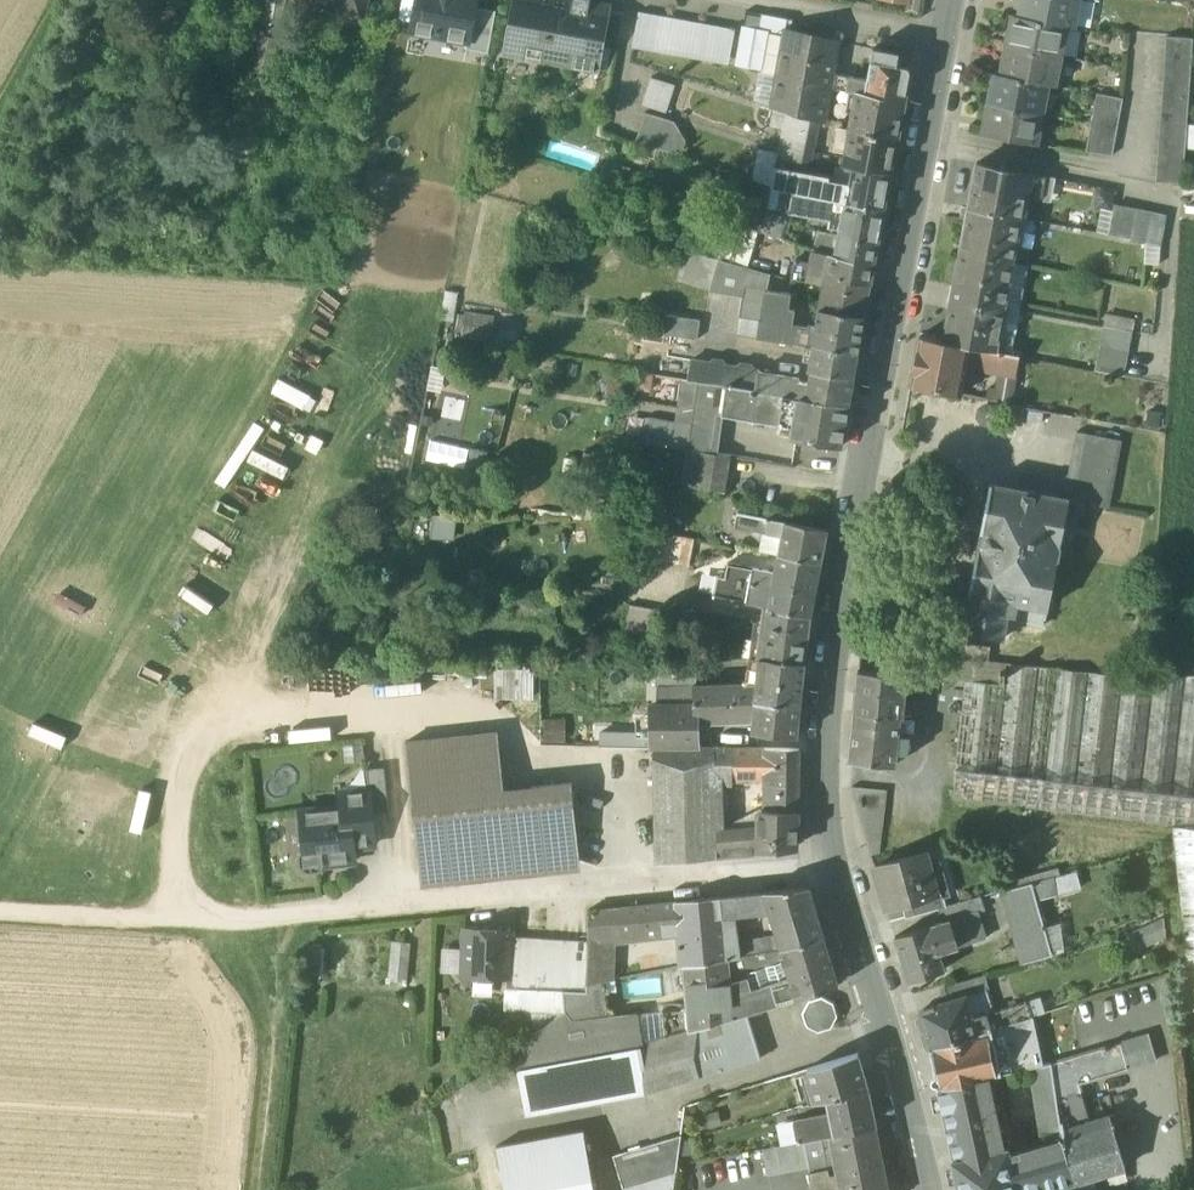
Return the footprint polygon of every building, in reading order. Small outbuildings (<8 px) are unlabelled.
[(260,34),(280,38),(287,0),(266,0),(260,34)] [(291,11),(363,25),(367,0),(293,0),(291,11)] [(476,6),(477,0),(418,0),(412,31),(469,42),(476,6)] [(537,1),(537,0),(513,0),(504,52),(563,63),(575,0),(573,0),(551,0),(551,3),(537,1)] [(575,0),(563,63),(600,70),(606,38),(611,11),(611,7),(591,3),(592,0),(575,0)] [(1019,16),(1066,25),(1073,26),(1078,0),(1022,0),(1019,16)] [(488,53),(496,10),(476,6),(469,42),(468,49),(488,53)] [(625,13),(611,11),(606,38),(619,40),(625,13)] [(654,14),(639,12),(634,40),(649,43),(654,14)] [(735,29),(654,14),(649,43),(730,58),(735,29)] [(1019,16),(1012,15),(1006,45),(1060,55),(1066,25),(1019,16)] [(838,40),(786,31),(785,35),(773,33),(765,52),(761,73),(778,76),(778,78),(779,78),(778,82),(793,85),(794,81),(828,88),(829,87),(830,87),(832,73),(838,40)] [(1193,38),(1166,36),(1165,50),(1192,52),(1193,38)] [(1060,55),(1006,45),(1000,75),(1047,84),(1055,85),(1060,55)] [(899,53),(873,48),(867,80),(864,93),(865,93),(904,101),(909,74),(906,66),(897,65),(899,53)] [(1192,52),(1165,50),(1164,65),(1191,67),(1192,52)] [(1191,67),(1164,65),(1163,79),(1190,81),(1191,67)] [(843,75),(832,73),(830,87),(840,89),(843,75)] [(1000,75),(993,73),(988,103),(1042,113),(1047,84),(1000,75)] [(849,76),(843,75),(840,89),(846,90),(849,76)] [(867,80),(849,76),(846,90),(857,92),(864,94),(864,93),(867,80)] [(674,86),(652,79),(643,105),(665,112),(674,86)] [(1190,81),(1163,79),(1162,94),(1189,96),(1190,81)] [(828,88),(794,81),(793,85),(778,82),(774,106),(788,110),(803,115),(818,119),(822,120),(828,88)] [(904,101),(865,93),(864,94),(857,92),(849,129),(897,139),(904,101)] [(1123,98),(1097,93),(1094,107),(1121,112),(1123,98)] [(1189,96),(1162,94),(1161,108),(1188,110),(1189,96)] [(1042,113),(988,103),(982,134),(1036,144),(1042,113)] [(1121,112),(1094,107),(1092,121),(1118,126),(1121,112)] [(1188,110),(1161,108),(1160,123),(1187,125),(1188,110)] [(803,115),(788,110),(779,148),(809,158),(815,133),(800,130),(803,115)] [(636,141),(681,155),(686,140),(672,134),(676,122),(646,112),(636,141)] [(818,119),(803,115),(800,130),(815,133),(818,119)] [(1118,126),(1092,121),(1089,136),(1115,141),(1118,126)] [(1187,125),(1160,123),(1159,138),(1186,139),(1187,125)] [(897,139),(849,129),(841,164),(891,174),(897,139)] [(1115,141),(1089,136),(1086,150),(1113,155),(1115,141)] [(1186,139),(1159,138),(1158,152),(1185,154),(1186,139)] [(809,158),(779,148),(770,185),(779,187),(793,190),(798,170),(806,172),(809,158)] [(1185,154),(1158,152),(1157,167),(1184,169),(1185,154)] [(1034,174),(976,162),(968,207),(1021,217),(1025,218),(1034,174)] [(891,174),(841,164),(838,163),(835,180),(832,179),(830,177),(828,176),(824,197),(884,209),(891,174)] [(1184,169),(1157,167),(1156,181),(1183,183),(1184,169)] [(806,172),(798,170),(793,190),(793,191),(811,194),(824,197),(828,176),(806,172)] [(811,194),(793,191),(793,190),(779,187),(775,209),(808,214),(811,194)] [(824,197),(811,194),(808,214),(829,218),(831,207),(842,209),(836,237),(877,245),(884,209),(824,197)] [(1137,210),(1113,205),(1108,234),(1131,239),(1137,210)] [(1021,217),(968,207),(959,252),(1012,262),(1021,217)] [(1151,213),(1137,210),(1131,239),(1146,241),(1151,213)] [(1166,215),(1151,213),(1146,241),(1147,242),(1160,244),(1166,215)] [(875,258),(877,245),(836,237),(819,236),(817,249),(832,251),(875,258)] [(1160,244),(1147,242),(1145,262),(1158,263),(1160,244)] [(871,282),(875,258),(832,251),(829,267),(827,275),(871,282)] [(1012,262),(959,252),(951,296),(1003,307),(1012,262)] [(771,273),(719,259),(709,290),(745,297),(746,287),(766,289),(767,289),(771,273)] [(818,263),(795,259),(791,279),(823,283),(825,274),(827,275),(829,267),(818,265),(818,263)] [(827,275),(825,274),(823,283),(819,309),(865,317),(871,282),(827,275)] [(766,289),(746,287),(745,297),(742,316),(761,319),(766,289)] [(767,289),(766,289),(761,319),(759,337),(784,341),(786,324),(789,308),(791,293),(767,289)] [(1003,307),(951,296),(942,341),(969,346),(995,351),(1003,307)] [(477,309),(466,307),(466,311),(462,310),(459,328),(463,329),(462,333),(482,337),(485,317),(476,316),(477,309)] [(795,309),(789,308),(786,324),(792,325),(795,309)] [(865,317),(819,309),(816,328),(813,345),(809,369),(811,370),(812,369),(854,376),(865,317)] [(700,320),(667,315),(664,334),(697,339),(700,320)] [(792,325),(786,324),(784,341),(813,345),(816,328),(792,325)] [(1132,331),(1105,326),(1096,371),(1124,376),(1132,331)] [(942,341),(919,337),(910,385),(960,394),(966,365),(969,346),(942,341)] [(995,351),(969,346),(966,365),(1014,375),(1018,356),(995,351)] [(854,376),(812,369),(811,370),(808,387),(798,385),(800,379),(799,378),(759,371),(754,370),(752,366),(740,364),(736,367),(726,366),(723,361),(713,360),(709,363),(691,360),(688,380),(726,385),(726,386),(849,406),(855,376),(854,376)] [(638,385),(656,392),(660,384),(673,390),(676,382),(645,369),(638,385)] [(849,406),(726,386),(722,414),(776,423),(781,418),(784,404),(796,406),(793,426),(791,437),(842,445),(849,406)] [(796,406),(784,404),(781,418),(776,423),(793,426),(796,406)] [(1045,410),(1043,425),(1068,428),(1070,414),(1045,410)] [(693,426),(651,418),(647,442),(689,449),(699,451),(701,435),(692,434),(693,426)] [(969,593),(970,593),(963,631),(1002,639),(1007,613),(1013,614),(1015,618),(1044,624),(1047,608),(1056,562),(1057,560),(1068,499),(1086,503),(1108,507),(1120,440),(1098,435),(1077,431),(1069,475),(1022,471),(1018,488),(990,483),(981,527),(977,527),(973,548),(977,548),(969,593)] [(699,451),(689,449),(683,484),(725,491),(731,456),(699,451)] [(764,516),(738,511),(735,526),(761,531),(764,516)] [(785,520),(764,516),(761,531),(782,535),(785,520)] [(827,527),(785,520),(782,535),(778,554),(820,562),(827,527)] [(694,538),(666,533),(661,561),(690,566),(694,538)] [(820,562),(778,554),(775,571),(772,587),(814,595),(820,562)] [(755,567),(728,562),(726,575),(725,578),(752,583),(755,567)] [(775,571),(755,567),(752,583),(772,587),(775,571)] [(752,583),(725,578),(726,575),(718,574),(715,595),(716,595),(716,594),(733,597),(733,598),(735,598),(744,599),(744,600),(746,600),(758,602),(759,603),(760,602),(768,604),(769,604),(772,587),(752,583)] [(814,595),(772,587),(769,604),(768,604),(767,606),(811,615),(814,595)] [(657,608),(630,603),(625,631),(652,636),(657,608)] [(811,615),(767,606),(764,621),(762,621),(760,640),(762,640),(760,657),(805,662),(811,615)] [(991,646),(962,643),(960,657),(977,659),(989,660),(991,646)] [(960,657),(927,654),(925,675),(966,680),(974,681),(977,659),(960,657)] [(805,662),(760,657),(758,682),(756,701),(800,705),(805,662)] [(989,660),(977,659),(974,681),(1005,684),(1008,662),(989,660)] [(488,663),(459,661),(458,675),(487,677),(488,663)] [(1148,678),(1008,662),(1005,684),(974,681),(966,680),(956,768),(1193,795),(1193,675),(1148,678)] [(906,675),(858,670),(854,712),(903,716),(906,675)] [(533,696),(533,671),(496,671),(496,697),(533,696)] [(758,682),(694,685),(695,704),(756,701),(758,682)] [(756,701),(695,704),(695,719),(697,719),(698,719),(699,719),(742,718),(749,709),(755,710),(756,701)] [(800,705),(756,701),(755,710),(753,731),(797,736),(800,705)] [(695,704),(651,705),(652,745),(701,746),(699,719),(698,719),(697,719),(695,719),(695,704)] [(903,716),(854,712),(850,759),(851,760),(895,764),(897,751),(898,734),(900,717),(903,717),(903,716)] [(572,782),(504,789),(499,732),(406,742),(419,872),(580,855),(572,782)] [(909,735),(898,734),(897,751),(907,752),(909,735)] [(345,744),(348,761),(367,758),(364,741),(345,744)] [(701,746),(657,746),(657,768),(678,768),(684,767),(684,758),(701,757),(701,746)] [(731,747),(701,746),(701,757),(684,758),(684,767),(678,768),(678,790),(688,790),(688,778),(716,778),(732,778),(731,747)] [(752,748),(731,747),(732,778),(752,778),(752,748)] [(765,748),(752,748),(752,778),(764,778),(765,748)] [(800,749),(765,748),(764,778),(763,810),(797,811),(800,749)] [(385,767),(367,769),(369,788),(370,788),(372,812),(389,811),(385,767)] [(678,790),(678,768),(657,768),(658,791),(678,790)] [(956,768),(953,799),(1172,824),(1193,827),(1193,795),(956,768)] [(716,790),(716,778),(688,778),(688,790),(716,790)] [(887,790),(852,787),(852,793),(871,855),(879,853),(887,790)] [(342,806),(301,810),(305,846),(298,854),(300,866),(308,873),(320,871),(326,863),(355,860),(354,846),(375,844),(372,812),(370,788),(369,788),(341,791),(342,806)] [(678,790),(658,791),(658,801),(655,802),(656,861),(715,855),(715,832),(716,790),(688,790),(678,790)] [(763,827),(731,831),(732,854),(790,848),(796,839),(797,811),(763,810),(763,827)] [(1172,824),(1191,1010),(1193,1010),(1193,827),(1172,824)] [(731,831),(715,832),(715,855),(732,854),(731,831)] [(925,852),(874,866),(887,908),(910,901),(942,892),(936,873),(932,874),(925,852)] [(1058,867),(1001,883),(1004,890),(1032,882),(1054,876),(1060,874),(1058,867)] [(1054,876),(1032,882),(1037,898),(1080,886),(1076,871),(1054,877),(1054,876)] [(1037,898),(1032,882),(1004,890),(1024,963),(1053,954),(1064,950),(1060,922),(1045,927),(1045,924),(1044,924),(1037,898)] [(809,886),(763,891),(769,911),(781,948),(824,936),(809,888),(809,886)] [(763,891),(720,895),(722,914),(723,914),(723,916),(769,911),(763,891)] [(942,892),(910,901),(914,915),(939,908),(946,906),(942,892)] [(720,895),(677,900),(680,933),(679,933),(680,943),(678,943),(679,947),(680,947),(683,966),(728,958),(726,944),(723,918),(724,918),(723,916),(723,914),(722,914),(720,895)] [(946,906),(939,908),(943,921),(978,911),(985,909),(981,896),(946,906)] [(677,900),(617,907),(618,920),(620,935),(615,935),(615,942),(679,933),(680,933),(677,900)] [(617,907),(591,910),(591,923),(618,920),(617,907)] [(588,941),(542,938),(540,988),(563,989),(588,990),(588,986),(588,983),(590,938),(591,923),(591,910),(589,910),(588,912),(589,912),(588,941)] [(943,921),(895,936),(908,980),(944,969),(939,951),(986,937),(978,911),(943,921)] [(618,920),(591,923),(590,938),(615,935),(620,935),(618,920)] [(1139,923),(1139,945),(1155,945),(1155,923),(1139,923)] [(510,930),(467,928),(465,950),(463,950),(462,970),(464,970),(464,975),(508,977),(510,930)] [(615,935),(590,938),(588,983),(606,980),(614,978),(615,942),(615,935)] [(542,938),(510,936),(508,987),(540,988),(542,938)] [(824,936),(781,948),(785,961),(790,977),(792,985),(796,997),(838,984),(824,936)] [(411,942),(391,940),(387,977),(407,979),(411,942)] [(749,940),(726,944),(728,958),(751,954),(750,947),(749,940)] [(761,945),(750,947),(751,954),(762,952),(761,945)] [(762,952),(751,954),(756,968),(758,970),(785,961),(781,948),(762,952)] [(728,958),(683,966),(686,1007),(687,1007),(689,1031),(696,1028),(734,1017),(732,996),(731,982),(728,958)] [(985,974),(942,987),(946,1001),(966,994),(967,995),(989,989),(985,974)] [(748,977),(731,982),(732,996),(749,990),(751,989),(748,977)] [(790,977),(778,981),(786,987),(792,985),(790,977)] [(606,980),(588,983),(588,986),(588,990),(563,989),(565,1011),(504,1055),(516,1071),(518,1071),(526,1115),(647,1093),(650,1092),(650,1091),(647,1092),(645,1091),(638,1011),(611,1015),(606,980)] [(751,989),(749,990),(754,1010),(796,997),(792,985),(786,987),(778,981),(751,989)] [(749,990),(732,996),(734,1017),(747,1013),(754,1010),(749,990)] [(946,1001),(934,1004),(934,1003),(932,1004),(933,1005),(925,1007),(920,1017),(929,1047),(989,1029),(984,1013),(973,1017),(967,995),(966,994),(946,1001)] [(822,997),(809,1001),(803,1012),(807,1025),(819,1031),(831,1027),(838,1015),(834,1003),(822,997)] [(1027,1000),(1007,1006),(1012,1022),(1032,1016),(1027,1000)] [(1007,1006),(984,1013),(989,1029),(1012,1022),(1007,1006)] [(686,1007),(638,1011),(645,1091),(647,1092),(650,1091),(694,1078),(691,1067),(696,1028),(689,1031),(687,1007),(686,1007)] [(734,1017),(696,1028),(691,1067),(694,1078),(761,1058),(747,1013),(734,1017)] [(989,1029),(929,1047),(937,1087),(989,1076),(1030,1067),(1043,1064),(1033,1016),(1032,1016),(1012,1022),(989,1029)] [(1163,1030),(1121,1042),(1128,1068),(1170,1055),(1163,1030)] [(1121,1042),(1103,1047),(1111,1073),(1128,1068),(1121,1042)] [(1103,1047),(1050,1063),(1062,1137),(1080,1132),(1078,1124),(1090,1121),(1077,1080),(1094,1075),(1094,1078),(1111,1073),(1103,1047)] [(859,1053),(807,1069),(817,1101),(826,1099),(826,1098),(869,1090),(859,1053)] [(1043,1064),(1030,1067),(1041,1144),(1062,1138),(1062,1137),(1050,1063),(1043,1064)] [(1010,1153),(1009,1147),(1004,1148),(989,1076),(937,1087),(953,1159),(952,1159),(959,1189),(1046,1189),(1075,1181),(1062,1138),(1041,1144),(1010,1153)] [(869,1090),(826,1098),(826,1099),(829,1113),(833,1132),(875,1123),(869,1090)] [(829,1113),(794,1120),(798,1140),(803,1139),(803,1138),(828,1133),(833,1132),(829,1113)] [(1090,1121),(1078,1124),(1080,1132),(1062,1137),(1062,1138),(1075,1181),(1125,1167),(1113,1128),(1115,1127),(1114,1123),(1116,1123),(1114,1114),(1090,1121)] [(828,1133),(839,1189),(889,1189),(875,1123),(833,1132),(828,1133)] [(497,1145),(505,1189),(595,1189),(584,1130),(497,1145)] [(803,1138),(803,1139),(803,1141),(802,1141),(807,1167),(812,1189),(839,1189),(828,1133),(803,1138)] [(681,1135),(613,1155),(622,1187),(676,1171),(681,1135)] [(802,1141),(762,1149),(767,1175),(807,1167),(802,1141)]
